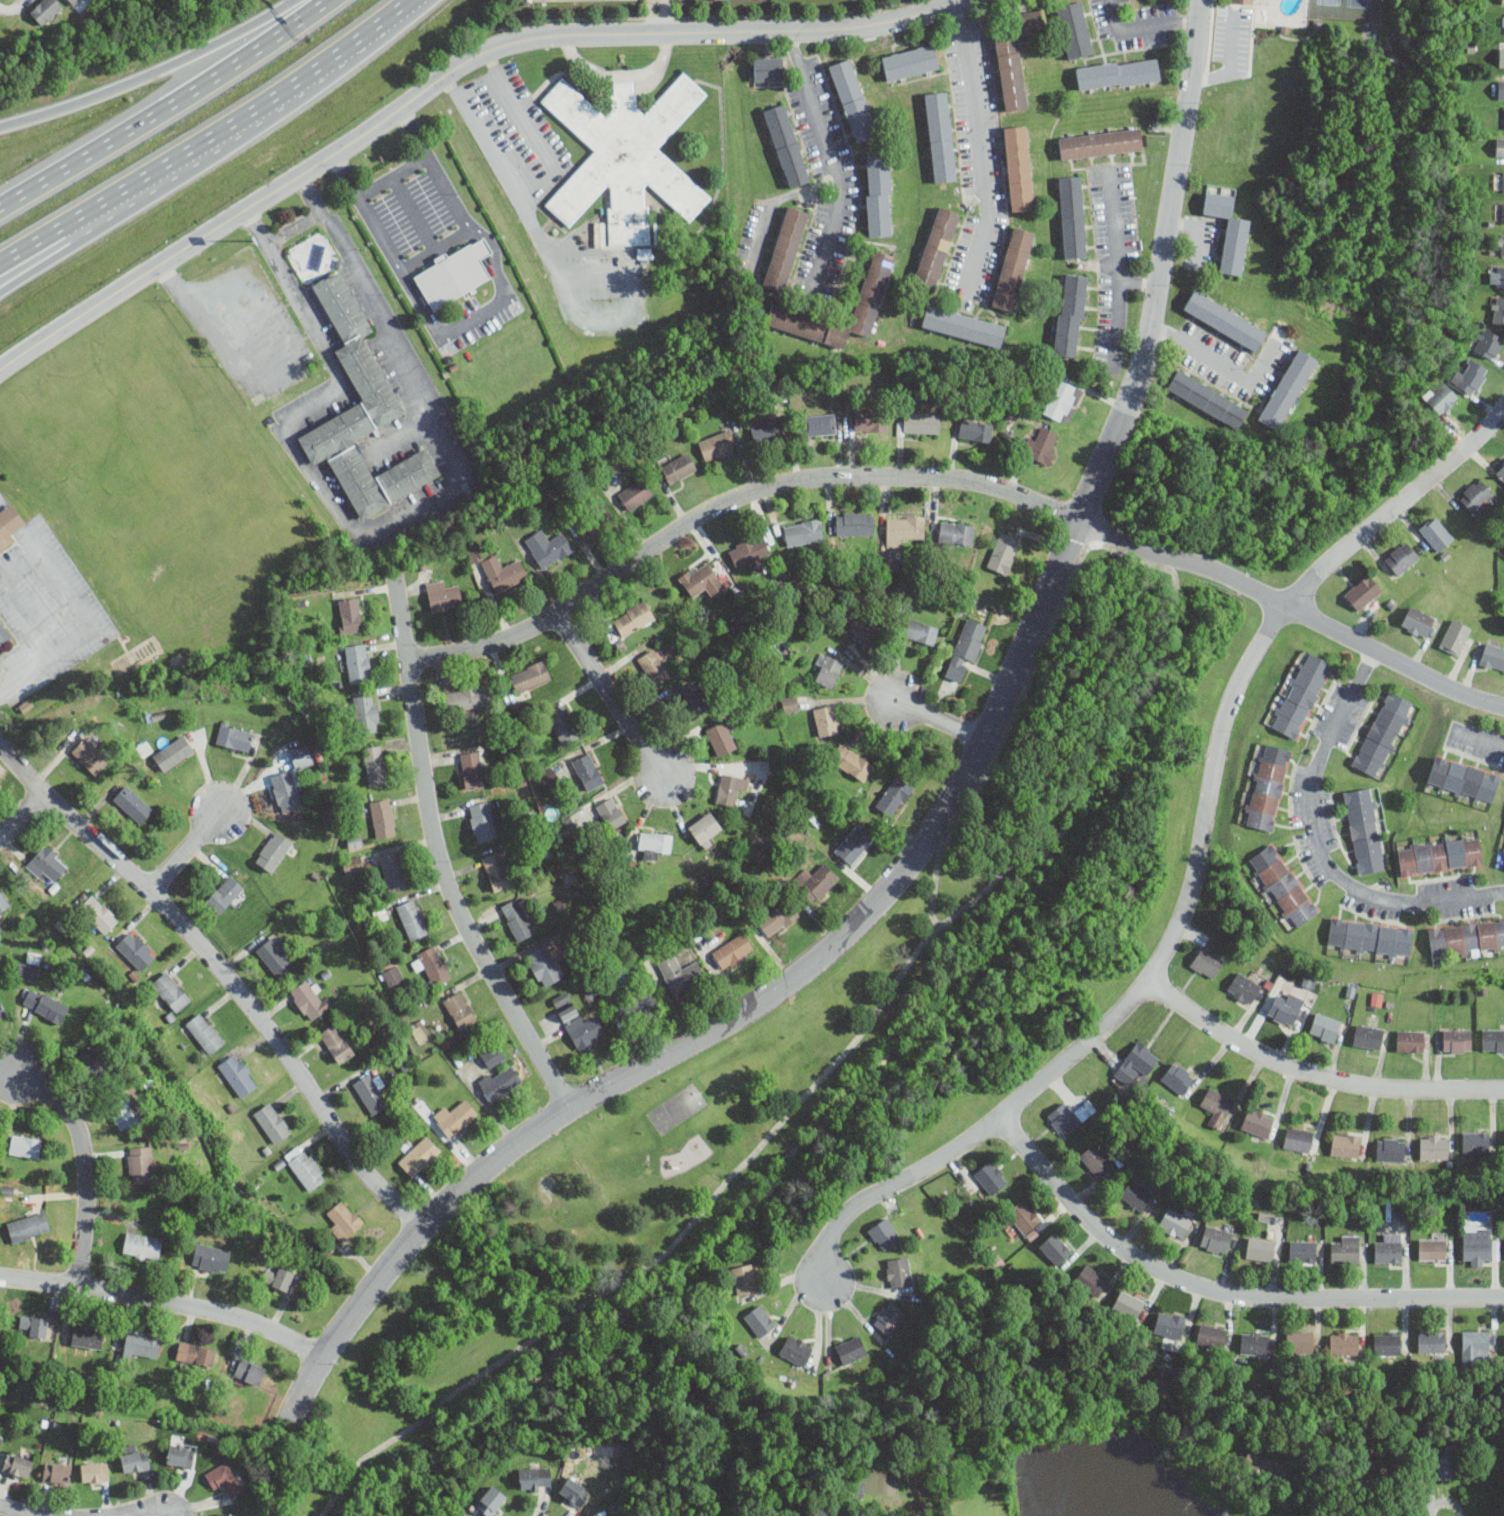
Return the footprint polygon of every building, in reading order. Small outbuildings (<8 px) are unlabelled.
[(64,6),(58,0),(41,0),(29,12),(43,27),(64,6)] [(1056,5),(1067,59),(1092,54),(1082,0),(1056,5)] [(1043,33),(1041,9),(1008,13),(1010,25),(994,27),(1003,111),(1027,108),(1019,36),(1043,33)] [(887,81),(941,68),(934,43),(881,56),(887,81)] [(754,80),(785,79),(785,57),(754,57),(754,80)] [(876,136),(853,57),(830,63),(853,143),(876,136)] [(1161,83),(1158,57),(1076,65),(1078,90),(1161,83)] [(657,149),(707,93),(682,71),(644,114),(636,107),(636,95),(633,92),(633,80),(613,81),(613,110),(599,110),(561,77),(539,101),(593,149),(544,205),(569,227),(610,180),(611,205),(607,209),(608,245),(649,244),(648,207),(645,204),(644,181),(690,220),(711,196),(657,149)] [(933,182),(956,180),(949,90),(925,92),(933,182)] [(810,181),(785,101),(763,109),(788,188),(810,181)] [(1010,211),(1034,210),(1028,124),(1004,126),(1010,211)] [(1143,150),(1141,126),(1058,136),(1061,160),(1143,150)] [(1503,162),(1503,137),(1496,137),(1496,162),(1503,162)] [(867,236),(893,235),(890,153),(864,154),(867,236)] [(1087,257),(1082,175),(1058,176),(1063,259),(1087,257)] [(1235,195),(1206,190),(1202,213),(1227,217),(1219,272),(1242,275),(1251,219),(1232,216),(1235,195)] [(808,210),(785,204),(763,286),(786,292),(808,210)] [(960,212),(937,205),(912,285),(935,292),(960,212)] [(1011,226),(992,305),(1015,311),(1035,232),(1011,226)] [(1496,233),(1496,255),(1503,255),(1503,233),(1496,233)] [(431,309),(492,280),(481,258),(493,253),(485,236),(447,255),(446,252),(433,258),(436,264),(414,274),(431,309)] [(869,339),(897,259),(875,251),(849,325),(771,298),(763,321),(842,348),(848,331),(869,339)] [(1490,265),(1490,287),(1503,287),(1503,265),(1490,265)] [(310,285),(325,278),(339,270),(374,329),(364,336),(405,411),(353,443),(373,476),(426,446),(441,473),(362,519),(327,457),(314,464),(297,437),(361,400),(334,350),(345,343),(315,293),(310,285)] [(1054,355),(1079,358),(1087,275),(1062,272),(1054,355)] [(1255,352),(1268,332),(1195,287),(1182,307),(1255,352)] [(1494,293),(1488,321),(1503,324),(1503,295),(1494,293)] [(1001,347),(1006,323),(926,304),(920,328),(1001,347)] [(1495,360),(1503,338),(1503,336),(1481,326),(1470,349),(1495,360)] [(1256,419),(1278,431),(1320,360),(1298,347),(1256,419)] [(1489,368),(1469,357),(1455,385),(1474,395),(1489,368)] [(1165,390),(1238,429),(1250,408),(1176,369),(1165,390)] [(1056,375),(1038,411),(1056,419),(1074,384),(1056,375)] [(1440,415),(1459,398),(1441,378),(1422,395),(1440,415)] [(939,411),(903,412),(903,433),(939,433),(939,411)] [(802,416),(804,436),(836,432),(833,412),(802,416)] [(886,412),(854,412),(854,431),(886,431),(886,412)] [(785,440),(782,418),(750,423),(753,445),(785,440)] [(993,424),(962,418),(959,437),(990,443),(993,424)] [(1059,432),(1041,427),(1038,437),(1029,434),(1022,455),(1050,463),(1059,432)] [(738,450),(729,429),(697,441),(706,463),(738,450)] [(659,467),(670,484),(696,469),(686,452),(659,467)] [(1492,470),(1503,482),(1503,457),(1492,470)] [(617,494),(629,512),(656,493),(643,475),(617,494)] [(1495,493),(1478,476),(1457,497),(1476,516),(1487,505),(1485,502),(1495,493)] [(12,503),(0,510),(0,517),(10,533),(25,524),(12,503)] [(573,522),(585,542),(614,524),(602,504),(573,522)] [(873,511),(835,511),(835,535),(873,535),(873,511)] [(1455,539),(1434,513),(1417,527),(1438,552),(1455,539)] [(924,515),(886,515),(886,544),(905,544),(905,535),(924,535),(924,515)] [(786,545),(823,540),(820,518),(783,523),(786,545)] [(973,544),(974,524),(940,521),(938,541),(973,544)] [(13,542),(0,523),(0,551),(13,542)] [(542,570),(574,550),(561,528),(547,536),(542,528),(524,539),(542,570)] [(986,566),(1006,574),(1021,538),(1002,529),(986,566)] [(736,569),(770,554),(761,534),(727,549),(736,569)] [(1420,557),(1405,539),(1382,558),(1397,576),(1420,557)] [(468,547),(471,563),(483,560),(479,545),(468,547)] [(501,564),(497,554),(480,561),(494,594),(529,579),(519,556),(501,564)] [(678,576),(691,597),(702,590),(707,597),(725,586),(706,558),(678,576)] [(1343,594),(1357,612),(1383,590),(1368,573),(1343,594)] [(448,588),(447,579),(425,583),(431,612),(464,606),(460,586),(448,588)] [(336,599),(340,633),(363,631),(360,596),(336,599)] [(656,617),(645,599),(612,618),(623,637),(656,617)] [(1399,627),(1425,639),(1436,617),(1410,605),(1399,627)] [(849,613),(858,648),(878,643),(869,608),(849,613)] [(933,646),(939,627),(908,616),(902,635),(933,646)] [(966,617),(944,675),(961,681),(969,660),(974,662),(988,625),(966,617)] [(1458,656),(1472,627),(1452,617),(1438,646),(1458,656)] [(10,638),(0,623),(0,644),(10,638)] [(1486,641),(1479,663),(1503,671),(1503,646),(1486,641)] [(350,684),(373,681),(367,642),(344,645),(350,684)] [(655,686),(672,675),(654,647),(637,658),(655,686)] [(1333,663),(1305,650),(1268,725),(1297,739),(1333,663)] [(813,680),(832,689),(845,661),(826,653),(813,680)] [(517,693),(552,678),(543,659),(508,674),(517,693)] [(487,682),(444,691),(448,712),(491,703),(487,682)] [(709,708),(693,687),(675,700),(690,721),(709,708)] [(1351,765),(1380,779),(1417,703),(1387,689),(1351,765)] [(380,731),(376,693),(354,695),(357,733),(380,731)] [(781,696),(783,712),(799,710),(797,694),(781,696)] [(840,732),(835,704),(813,707),(818,736),(840,732)] [(546,716),(564,745),(581,734),(563,705),(546,716)] [(255,730),(222,719),(215,742),(248,753),(255,730)] [(718,755),(738,746),(725,720),(705,729),(718,755)] [(195,750),(184,733),(152,756),(164,772),(195,750)] [(110,761),(85,736),(70,751),(95,776),(110,761)] [(314,764),(308,743),(288,749),(295,770),(314,764)] [(874,765),(840,743),(830,759),(863,781),(874,765)] [(1290,748),(1260,743),(1244,825),(1274,831),(1290,748)] [(363,746),(368,786),(388,784),(383,744),(363,746)] [(484,786),(478,750),(460,753),(465,789),(484,786)] [(605,782),(590,751),(571,761),(587,791),(605,782)] [(1492,804),(1501,773),(1434,754),(1425,785),(1492,804)] [(280,812),(302,806),(292,769),(270,775),(280,812)] [(545,787),(559,781),(553,769),(539,775),(545,787)] [(739,786),(747,788),(749,778),(722,772),(715,801),(734,806),(739,786)] [(914,787),(895,775),(875,804),(893,817),(914,787)] [(112,798),(140,825),(154,809),(126,783),(112,798)] [(1344,791),(1356,874),(1386,869),(1374,786),(1344,791)] [(595,806),(610,831),(627,820),(612,795),(595,806)] [(369,801),(376,838),(397,834),(390,797),(369,801)] [(497,839),(492,800),(469,803),(474,842),(497,839)] [(700,844),(723,828),(711,810),(688,826),(700,844)] [(834,851),(852,866),(876,835),(858,820),(834,851)] [(272,873),(294,842),(276,829),(254,860),(272,873)] [(645,850),(644,859),(659,860),(660,852),(671,853),(673,834),(640,830),(638,849),(645,850)] [(1400,875),(1484,864),(1479,833),(1396,845),(1400,875)] [(25,864),(41,880),(48,873),(55,880),(70,865),(46,842),(25,864)] [(1247,859),(1294,928),(1319,911),(1272,842),(1247,859)] [(378,856),(389,892),(408,886),(396,850),(378,856)] [(494,892),(513,884),(499,850),(481,857),(494,892)] [(342,858),(345,875),(364,871),(361,854),(342,858)] [(791,882),(813,904),(840,877),(825,862),(813,874),(806,867),(791,882)] [(578,879),(571,868),(560,874),(567,886),(578,879)] [(219,915),(245,888),(231,874),(205,900),(219,915)] [(11,907),(1,889),(0,890),(0,913),(11,907)] [(119,919),(93,893),(78,907),(104,934),(119,919)] [(409,940),(429,933),(416,897),(396,905),(409,940)] [(516,941),(534,934),(519,897),(501,905),(516,941)] [(767,939),(800,916),(787,898),(755,920),(767,939)] [(1414,927),(1331,917),(1327,948),(1410,958),(1414,927)] [(1430,956),(1503,952),(1503,920),(1428,925),(1430,956)] [(115,945),(141,971),(158,954),(132,928),(115,945)] [(255,950),(280,979),(296,965),(283,950),(289,945),(277,931),(255,950)] [(756,951),(743,931),(710,952),(723,972),(756,951)] [(524,954),(541,987),(562,977),(545,943),(524,954)] [(434,986),(452,978),(437,944),(410,956),(417,971),(426,967),(434,986)] [(1189,965),(1213,980),(1225,959),(1202,945),(1189,965)] [(33,961),(19,959),(16,977),(36,980),(41,954),(34,953),(33,961)] [(707,980),(698,961),(681,968),(675,953),(657,961),(672,995),(707,980)] [(380,969),(389,987),(405,979),(396,961),(380,969)] [(150,983),(176,1013),(192,999),(166,969),(150,983)] [(1263,983),(1236,971),(1226,991),(1253,1004),(1263,983)] [(308,977),(289,991),(310,1021),(330,1007),(308,977)] [(615,1005),(626,1022),(656,1001),(645,985),(615,1005)] [(60,1025),(70,1005),(30,986),(21,1005),(60,1025)] [(443,999),(460,1029),(477,1019),(460,990),(443,999)] [(556,1008),(557,1008),(564,1022),(578,1014),(567,991),(551,998),(556,1008)] [(1370,1005),(1382,1006),(1383,993),(1371,991),(1370,1005)] [(1292,1027),(1302,1005),(1276,993),(1266,1015),(1292,1027)] [(8,1016),(0,997),(0,1019),(8,1016)] [(606,1035),(596,1015),(586,1021),(581,1012),(576,1015),(572,1006),(559,1013),(577,1049),(606,1035)] [(208,1054),(225,1043),(203,1010),(185,1022),(208,1054)] [(1334,1042),(1342,1019),(1315,1011),(1308,1034),(1334,1042)] [(320,1031),(336,1064),(354,1055),(338,1022),(320,1031)] [(1380,1050),(1384,1028),(1356,1023),(1351,1044),(1380,1050)] [(1443,1052),(1471,1052),(1471,1028),(1443,1028),(1443,1052)] [(1503,1052),(1503,1028),(1482,1028),(1482,1052),(1503,1052)] [(1396,1052),(1424,1052),(1424,1029),(1396,1029),(1396,1052)] [(1161,1056),(1138,1039),(1113,1073),(1130,1085),(1141,1070),(1148,1075),(1161,1056)] [(505,1058),(498,1044),(480,1054),(487,1068),(505,1058)] [(74,1057),(91,1081),(108,1070),(91,1046),(74,1057)] [(217,1065),(240,1097),(258,1084),(235,1052),(217,1065)] [(1196,1077),(1174,1059),(1159,1078),(1181,1096),(1196,1077)] [(522,1081),(509,1062),(477,1083),(490,1102),(522,1081)] [(387,1107),(379,1087),(384,1085),(380,1075),(371,1078),(369,1073),(353,1080),(369,1115),(387,1107)] [(1236,1100),(1209,1085),(1198,1105),(1216,1114),(1211,1124),(1220,1129),(1236,1100)] [(109,1102),(118,1130),(137,1124),(128,1096),(109,1102)] [(1073,1111),(1082,1121),(1097,1109),(1088,1098),(1073,1111)] [(292,1134),(273,1100),(254,1111),(272,1144),(292,1134)] [(433,1115),(448,1138),(480,1117),(468,1100),(452,1111),(448,1105),(433,1115)] [(1065,1137),(1082,1122),(1063,1101),(1046,1116),(1065,1137)] [(1240,1129),(1268,1139),(1276,1116),(1248,1105),(1240,1129)] [(1282,1147),(1310,1153),(1315,1131),(1287,1125),(1282,1147)] [(1462,1152),(1490,1152),(1490,1131),(1462,1131),(1462,1152)] [(1330,1156),(1360,1157),(1361,1133),(1331,1132),(1330,1156)] [(40,1158),(42,1138),(12,1133),(9,1153),(40,1158)] [(397,1162),(413,1178),(442,1149),(426,1134),(397,1162)] [(1449,1135),(1419,1135),(1419,1159),(1449,1159),(1449,1135)] [(1375,1162),(1405,1162),(1405,1137),(1375,1137),(1375,1162)] [(1078,1155),(1097,1176),(1113,1162),(1094,1141),(1078,1155)] [(309,1191),(328,1177),(301,1142),(283,1156),(309,1191)] [(129,1182),(153,1182),(152,1145),(128,1146),(129,1182)] [(973,1172),(990,1195),(1009,1181),(992,1158),(973,1172)] [(1119,1195),(1140,1211),(1153,1194),(1132,1178),(1119,1195)] [(328,1212),(335,1218),(327,1226),(343,1242),(365,1220),(343,1197),(328,1212)] [(1025,1234),(1042,1218),(1022,1197),(1006,1213),(1025,1234)] [(1183,1239),(1193,1218),(1168,1205),(1157,1226),(1183,1239)] [(50,1234),(45,1211),(5,1220),(10,1242),(50,1234)] [(867,1227),(880,1251),(901,1240),(889,1216),(867,1227)] [(1199,1245),(1226,1255),(1234,1233),(1206,1223),(1199,1245)] [(1463,1264),(1491,1264),(1490,1257),(1500,1257),(1500,1239),(1490,1239),(1490,1224),(1462,1224),(1463,1264)] [(123,1255),(159,1260),(162,1237),(126,1231),(123,1255)] [(1073,1250),(1053,1231),(1037,1246),(1057,1265),(1073,1250)] [(1331,1244),(1331,1262),(1359,1262),(1359,1234),(1341,1234),(1341,1244),(1331,1244)] [(1274,1238),(1247,1238),(1246,1259),(1273,1260),(1274,1238)] [(1446,1238),(1419,1238),(1419,1261),(1446,1261),(1446,1238)] [(1289,1262),(1317,1262),(1317,1240),(1289,1240),(1289,1262)] [(1374,1262),(1402,1262),(1402,1240),(1374,1240),(1374,1262)] [(191,1266),(227,1273),(232,1249),(196,1242),(191,1266)] [(889,1288),(912,1284),(908,1255),(884,1259),(889,1288)] [(731,1267),(737,1295),(759,1290),(754,1262),(731,1267)] [(1073,1281),(1097,1297),(1109,1279),(1085,1262),(1073,1281)] [(275,1272),(267,1268),(261,1282),(286,1291),(294,1271),(278,1265),(275,1272)] [(1146,1301),(1121,1288),(1111,1307),(1135,1320),(1146,1301)] [(871,1320),(890,1337),(908,1315),(889,1299),(871,1320)] [(777,1324),(760,1303),(742,1316),(760,1338),(777,1324)] [(1186,1315),(1159,1308),(1153,1331),(1180,1338),(1186,1315)] [(27,1336),(46,1339),(49,1318),(21,1314),(19,1324),(29,1326),(27,1336)] [(1229,1329),(1200,1322),(1195,1342),(1223,1350),(1229,1329)] [(102,1349),(104,1328),(73,1325),(71,1345),(102,1349)] [(1489,1329),(1462,1329),(1462,1352),(1489,1352),(1489,1329)] [(1314,1330),(1286,1330),(1286,1350),(1314,1350),(1314,1330)] [(1445,1352),(1445,1330),(1418,1330),(1418,1352),(1445,1352)] [(1269,1354),(1269,1331),(1240,1331),(1240,1354),(1269,1354)] [(1358,1355),(1358,1331),(1330,1331),(1329,1355),(1358,1355)] [(123,1354),(158,1359),(161,1337),(126,1332),(123,1354)] [(814,1346),(789,1332),(777,1353),(803,1367),(814,1346)] [(1373,1354),(1402,1354),(1402,1332),(1373,1332),(1373,1354)] [(843,1365),(868,1353),(859,1333),(834,1345),(843,1365)] [(217,1348),(179,1339),(175,1359),(212,1367),(217,1348)] [(258,1386),(267,1368),(241,1356),(233,1374),(258,1386)] [(165,1462),(190,1468),(195,1447),(170,1441),(165,1462)] [(1290,1467),(1249,1447),(1240,1465),(1281,1485),(1290,1467)] [(151,1468),(147,1448),(120,1453),(124,1473),(151,1468)] [(34,1460),(8,1451),(1,1470),(27,1480),(34,1460)] [(1452,1478),(1453,1454),(1432,1453),(1432,1478),(1452,1478)] [(243,1491),(227,1461),(205,1472),(216,1492),(225,1487),(231,1497),(243,1491)] [(44,1483),(70,1483),(70,1462),(44,1462),(44,1483)] [(80,1483),(109,1483),(109,1462),(80,1462),(80,1483)] [(551,1489),(551,1467),(518,1467),(518,1489),(551,1489)] [(580,1508),(592,1491),(568,1475),(557,1492),(580,1508)] [(491,1483),(475,1505),(490,1515),(492,1515),(508,1496),(491,1483)]
